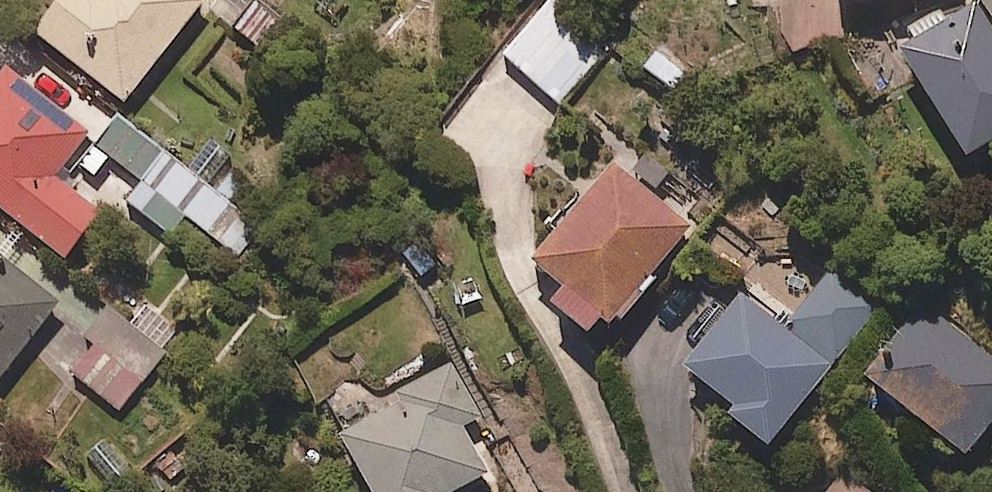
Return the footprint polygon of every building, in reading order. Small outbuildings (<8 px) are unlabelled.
[(199,0),(60,0),(33,32),(121,104),(202,3),(199,0)] [(254,0),(216,0),(209,10),(262,52),(284,23),(254,0)] [(552,0),(548,0),(502,55),(563,105),(610,48),(552,0)] [(950,14),(931,15),(883,41),(910,91),(920,86),(959,158),(991,140),(991,0),(949,0),(950,14)] [(0,66),(0,211),(63,259),(98,214),(54,179),(88,135),(0,66)] [(262,229),(116,118),(78,168),(91,179),(108,157),(182,214),(164,237),(222,281),(262,229)] [(692,231),(611,164),(529,262),(561,289),(547,306),(581,333),(596,316),(611,328),(692,231)] [(61,305),(0,258),(0,384),(61,305)] [(879,306),(833,269),(784,330),(741,295),(680,370),(730,411),(725,417),(764,448),(879,306)] [(922,304),(863,379),(963,458),(991,421),(991,360),(922,304)] [(164,357),(104,306),(57,361),(117,412),(164,357)] [(451,364),(333,434),(367,491),(458,491),(488,475),(461,429),(482,417),(451,364)] [(129,472),(102,441),(82,458),(109,489),(129,472)] [(842,470),(826,491),(871,491),(842,470)]
